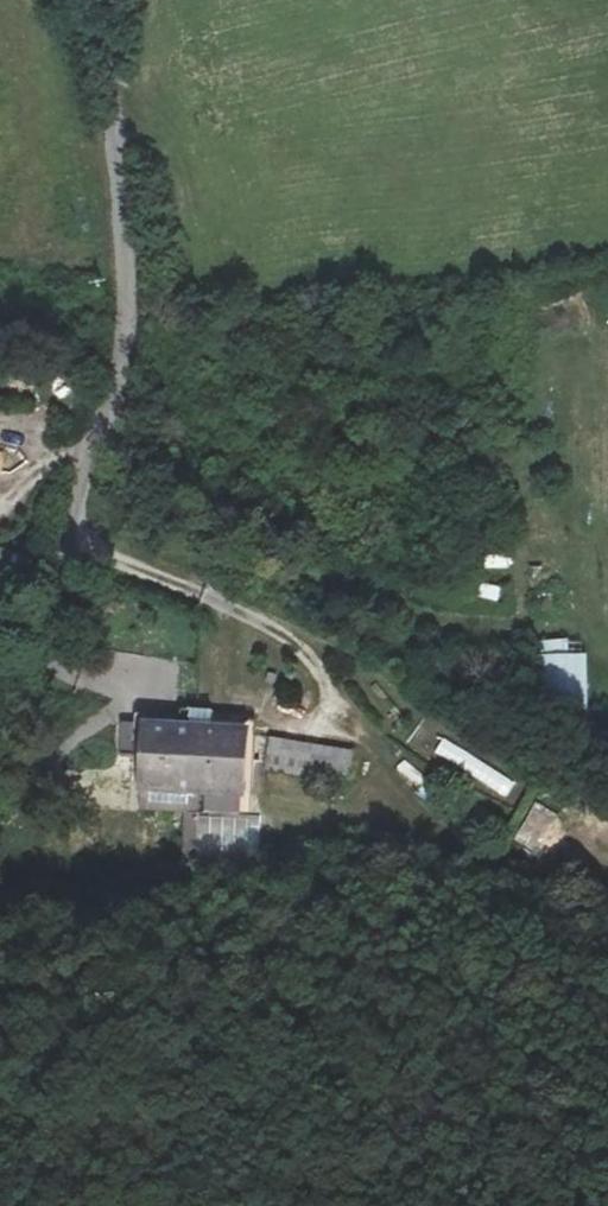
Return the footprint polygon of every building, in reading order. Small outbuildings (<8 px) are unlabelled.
[(471,598),(497,602),(500,587),(474,583),(471,598)] [(534,690),(587,690),(586,651),(534,651),(534,690)] [(202,716),(175,714),(170,713),(168,727),(131,724),(128,760),(125,790),(225,798),(227,773),(231,732),(200,730),(202,716)] [(502,800),(513,786),(448,735),(437,749),(502,800)] [(262,741),(261,774),(350,777),(352,744),(262,741)] [(425,796),(434,785),(404,760),(395,771),(425,796)] [(516,843),(542,853),(558,813),(532,803),(516,843)]
